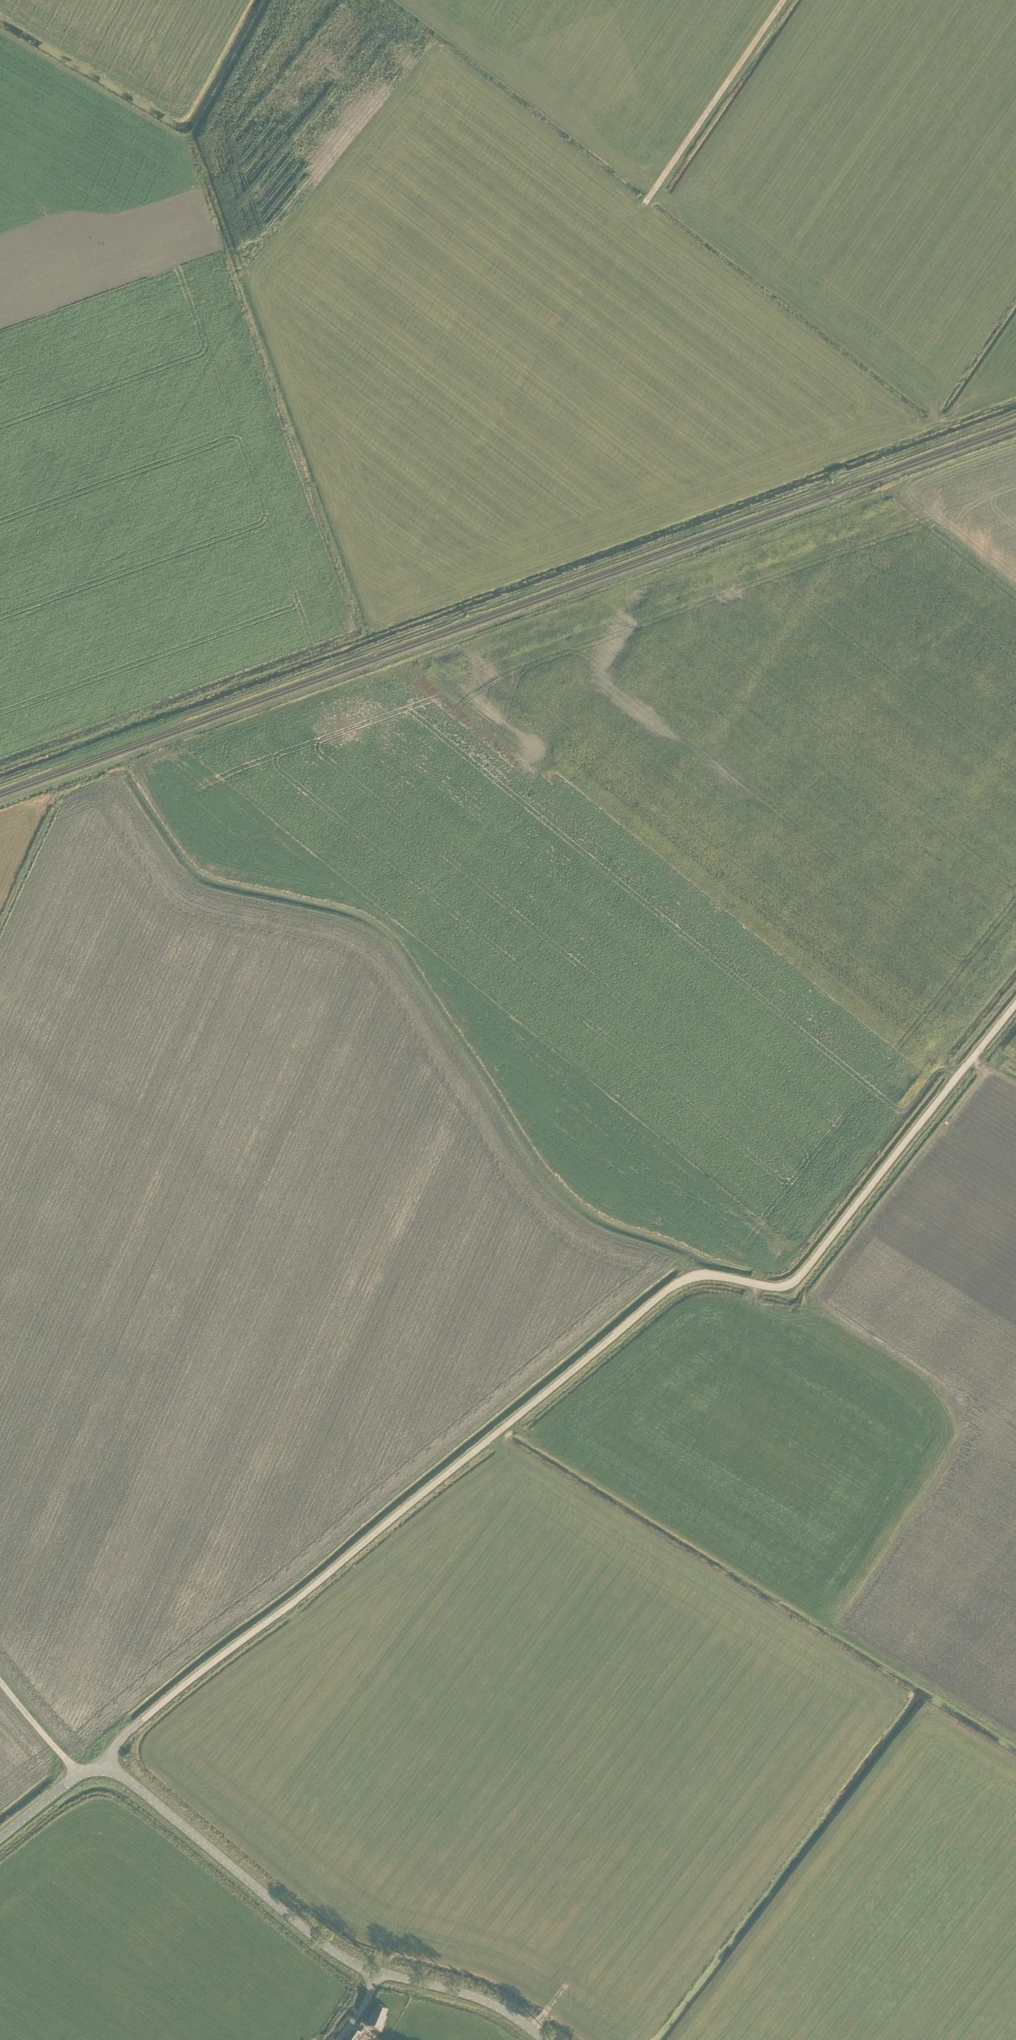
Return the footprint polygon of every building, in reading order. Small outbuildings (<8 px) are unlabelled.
[(366,2024),(382,2031),(385,2024),(383,2024),(387,2015),(385,2014),(388,2007),(378,2002),(373,2012),(371,2011),(366,2024)] [(356,2028),(347,2039),(348,2039),(355,2039),(361,2031),(356,2028)]
